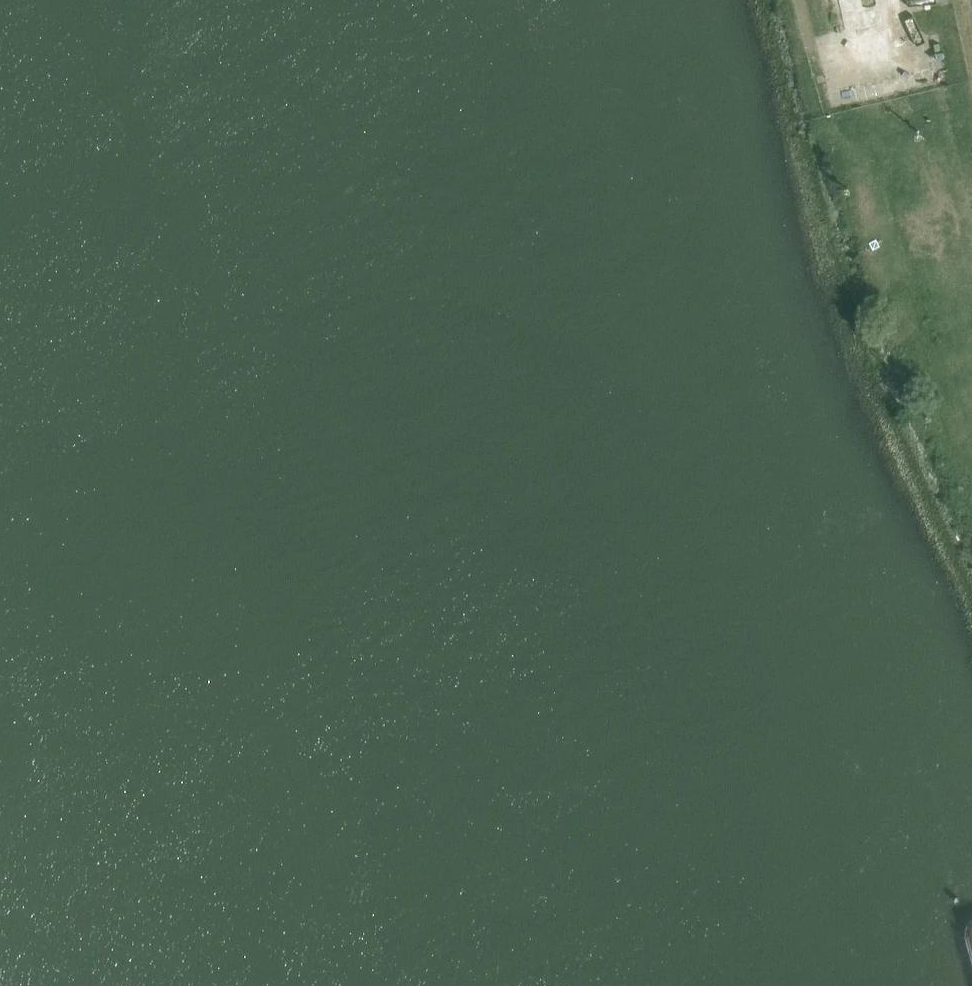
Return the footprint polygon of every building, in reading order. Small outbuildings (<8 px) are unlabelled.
[(846,30),(883,22),(878,0),(839,0),(846,30)]
